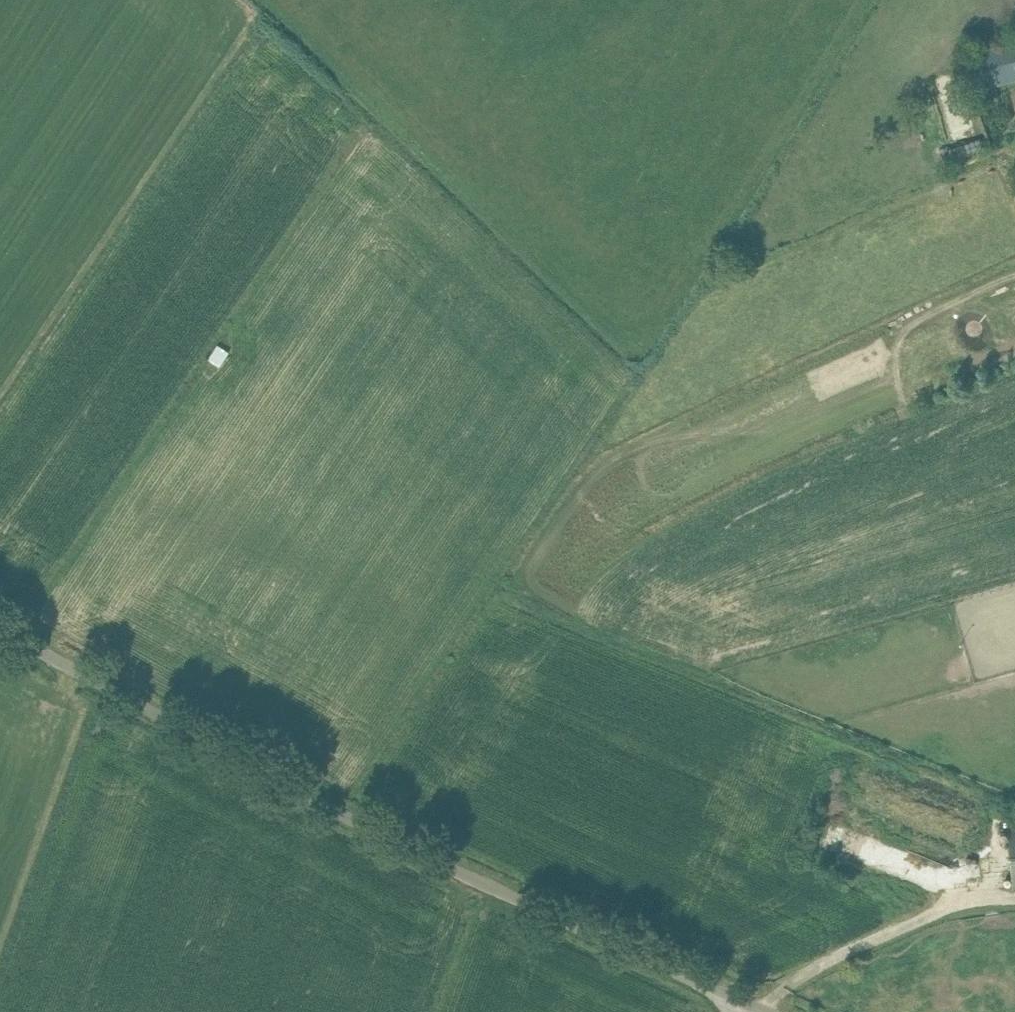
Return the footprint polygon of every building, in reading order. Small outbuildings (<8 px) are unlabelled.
[(965,54),(975,90),(1014,79),(1014,40),(965,54)]
